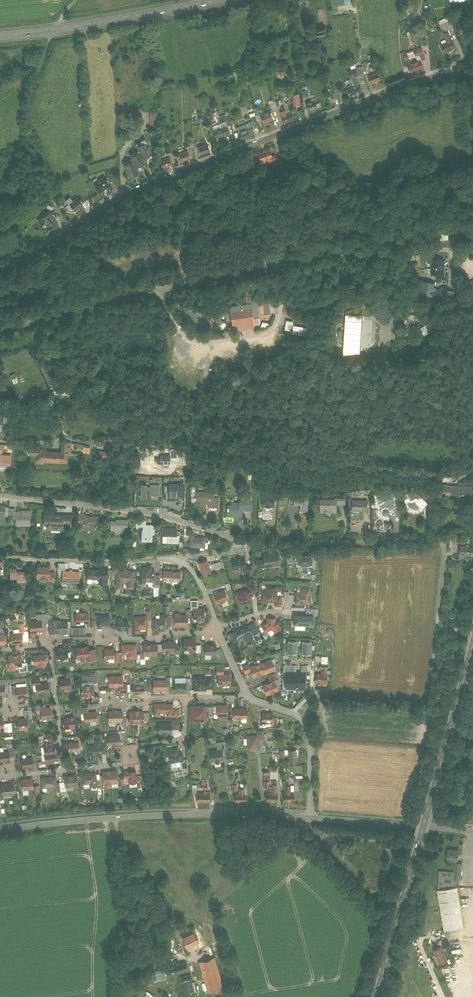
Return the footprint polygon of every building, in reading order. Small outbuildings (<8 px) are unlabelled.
[(332,11),(341,10),(341,6),(351,5),(350,0),(331,0),(332,11)] [(442,31),(451,27),(448,22),(439,26),(442,31)] [(443,54),(456,48),(452,41),(447,32),(443,34),(447,43),(439,46),(443,54)] [(414,58),(416,62),(420,60),(421,61),(425,60),(423,54),(421,48),(403,55),(405,61),(414,58)] [(410,73),(410,75),(424,69),(421,61),(420,60),(416,62),(407,66),(408,67),(403,69),(405,74),(410,73)] [(290,69),(280,72),(282,78),(291,75),(290,69)] [(349,82),(350,85),(357,82),(357,80),(363,78),(361,73),(361,72),(359,73),(351,76),(353,80),(350,81),(349,82)] [(377,73),(367,77),(370,86),(380,82),(377,73)] [(350,98),(362,93),(357,82),(350,85),(349,85),(350,88),(347,89),(350,98)] [(305,102),(307,112),(317,110),(317,109),(320,109),(319,104),(316,104),(315,101),(311,101),(305,102)] [(270,111),(259,115),(262,121),(265,128),(270,126),(269,123),(274,121),(270,111)] [(281,117),(284,125),(294,121),(290,111),(285,112),(285,111),(280,113),(282,117),(281,117)] [(258,127),(257,123),(254,117),(251,118),(253,122),(246,125),(248,130),(252,129),(252,130),(258,127)] [(226,127),(228,132),(232,131),(229,124),(231,123),(229,118),(219,121),(222,129),(226,127)] [(250,138),(254,136),(252,130),(252,129),(248,130),(246,125),(236,129),(241,142),(251,138),(250,138)] [(222,129),(214,132),(217,140),(224,138),(224,140),(230,138),(228,132),(226,127),(222,129)] [(140,177),(137,172),(146,167),(144,162),(153,157),(145,141),(135,146),(139,154),(130,158),(133,163),(123,168),(130,182),(140,177)] [(198,148),(201,157),(210,154),(206,145),(198,148)] [(183,164),(191,161),(187,152),(184,153),(183,151),(178,153),(181,159),(177,160),(179,165),(182,164),(183,164)] [(269,151),(257,156),(261,165),(264,163),(266,167),(278,162),(276,157),(272,158),(269,151)] [(163,171),(172,168),(169,159),(167,159),(160,162),(163,171)] [(92,184),(100,196),(111,189),(105,179),(98,184),(97,181),(92,184)] [(75,216),(83,209),(77,201),(73,204),(68,208),(69,209),(72,212),(75,216)] [(58,228),(51,215),(38,222),(41,229),(45,227),(49,234),(58,228)] [(444,263),(427,263),(427,268),(431,268),(431,279),(439,279),(439,282),(444,282),(444,263)] [(433,287),(423,285),(420,296),(445,301),(447,294),(445,291),(442,290),(439,292),(439,294),(436,293),(436,291),(433,290),(433,287)] [(271,301),(230,305),(231,313),(226,313),(228,327),(232,326),(233,329),(258,326),(257,315),(272,314),(271,301)] [(417,317),(410,317),(410,314),(405,314),(405,330),(410,330),(410,326),(417,326),(417,317)] [(296,320),(288,319),(286,329),(291,330),(290,332),(308,334),(309,326),(295,325),(296,320)] [(438,326),(435,321),(416,331),(420,338),(432,332),(431,330),(438,326)] [(0,410),(0,420),(3,420),(3,422),(10,422),(10,412),(4,412),(4,410),(0,410)] [(95,439),(111,436),(110,431),(101,432),(102,434),(94,436),(95,439)] [(49,447),(30,446),(30,454),(39,454),(38,460),(69,462),(69,452),(72,452),(73,441),(63,441),(62,451),(49,451),(49,447)] [(11,463),(12,452),(2,452),(2,443),(0,443),(0,463),(11,463)] [(160,449),(160,452),(155,452),(155,457),(161,457),(161,462),(168,462),(168,457),(169,457),(169,449),(160,449)] [(443,480),(443,488),(454,487),(454,491),(461,490),(472,490),(472,481),(471,481),(471,478),(462,478),(462,482),(451,482),(451,480),(443,480)] [(183,479),(167,479),(167,493),(178,493),(178,491),(183,491),(183,479)] [(158,480),(149,480),(149,482),(145,482),(145,480),(139,480),(139,494),(145,494),(145,487),(149,487),(149,490),(157,491),(158,480)] [(218,493),(212,493),(212,487),(194,487),(194,498),(207,498),(207,507),(218,507),(218,493)] [(406,505),(408,508),(411,510),(414,510),(419,510),(422,509),(424,507),(423,506),(428,500),(420,490),(405,490),(405,498),(406,498),(406,501),(405,502),(406,505)] [(275,492),(263,491),(263,504),(275,504),(275,492)] [(374,498),(375,507),(381,507),(380,510),(379,511),(379,514),(381,517),(383,518),(387,519),(390,520),(393,519),(391,514),(393,513),(394,514),(398,514),(398,512),(395,512),(395,511),(397,510),(397,509),(398,508),(398,507),(397,507),(399,505),(398,502),(399,501),(398,498),(399,497),(396,492),(395,493),(394,492),(377,492),(378,498),(374,498)] [(226,505),(226,511),(230,511),(230,513),(241,513),(241,511),(241,506),(250,506),(251,501),(251,496),(249,496),(249,494),(241,494),(241,496),(237,496),(237,498),(230,498),(230,500),(226,500),(226,504),(227,504),(227,505),(226,505)] [(305,494),(292,494),(292,501),(299,501),(298,508),(305,508),(305,494)] [(337,495),(337,496),(323,496),(323,511),(340,511),(340,504),(348,504),(348,495),(337,495)] [(372,497),(355,497),(355,509),(372,509),(372,497)] [(32,507),(14,506),(14,515),(17,515),(17,522),(31,523),(32,507)] [(85,520),(85,527),(96,527),(96,519),(97,519),(98,512),(87,512),(87,510),(79,510),(78,517),(85,517),(85,520)] [(48,527),(64,528),(65,520),(73,520),(73,512),(45,511),(45,519),(48,520),(48,527)] [(118,516),(118,518),(111,518),(110,529),(126,530),(126,524),(128,524),(129,517),(118,516)] [(156,522),(147,522),(147,518),(138,518),(137,525),(143,525),(143,540),(154,541),(154,531),(156,531),(156,522)] [(180,526),(164,526),(163,540),(179,541),(180,526)] [(206,546),(206,535),(195,535),(195,532),(191,532),(190,545),(206,546)] [(462,544),(462,555),(472,556),(472,545),(462,544)] [(255,556),(256,565),(279,563),(278,548),(262,550),(262,555),(255,556)] [(311,553),(297,553),(297,563),(310,564),(311,553)] [(244,555),(232,556),(233,568),(243,567),(243,571),(251,571),(250,562),(245,563),(244,555)] [(206,557),(197,560),(201,572),(210,569),(208,563),(208,561),(206,557)] [(209,561),(208,561),(208,563),(210,569),(215,567),(215,569),(222,567),(220,559),(211,562),(209,561)] [(49,564),(36,563),(35,575),(47,575),(47,578),(53,578),(53,569),(49,569),(49,564)] [(112,567),(112,571),(113,571),(115,571),(115,586),(123,586),(123,579),(125,579),(126,580),(126,586),(133,586),(133,568),(128,568),(127,566),(123,566),(122,568),(118,568),(118,563),(112,563),(112,567)] [(139,564),(139,575),(138,577),(138,580),(140,582),(143,582),(145,580),(145,579),(153,579),(154,579),(154,572),(154,567),(151,567),(151,564),(139,564)] [(107,565),(86,565),(86,576),(98,576),(98,581),(107,581),(107,576),(107,567),(107,565)] [(61,579),(78,579),(79,568),(72,568),(72,567),(68,567),(68,568),(64,568),(62,568),(61,579)] [(25,568),(16,568),(16,576),(16,579),(25,578),(25,568)] [(162,578),(170,578),(170,579),(179,579),(179,570),(171,569),(171,568),(162,568),(162,575),(162,578)] [(239,603),(252,600),(250,593),(256,592),(253,581),(246,582),(247,587),(236,590),(239,603)] [(261,588),(261,601),(274,601),(274,604),(280,604),(280,594),(277,594),(277,584),(265,584),(265,588),(261,588)] [(300,592),(294,592),(294,602),(308,603),(309,587),(300,587),(300,592)] [(223,588),(213,591),(216,601),(226,597),(223,588)] [(288,590),(283,590),(283,599),(291,600),(291,593),(287,593),(288,590)] [(197,620),(202,620),(203,619),(203,618),(204,618),(203,606),(196,607),(192,607),(192,611),(193,618),(195,618),(196,619),(197,620)] [(145,615),(133,615),(133,632),(139,632),(139,628),(147,628),(147,619),(150,619),(150,609),(145,609),(145,615)] [(74,623),(88,623),(88,611),(84,611),(77,611),(74,611),(74,623)] [(41,619),(41,624),(47,623),(47,619),(48,619),(48,612),(36,613),(37,620),(41,619)] [(179,612),(174,612),(174,625),(187,624),(187,617),(186,613),(185,613),(179,613),(179,612)] [(109,613),(96,614),(96,624),(109,624),(109,613)] [(160,617),(153,617),(154,628),(168,627),(168,622),(167,614),(167,613),(159,613),(160,617)] [(313,614),(292,614),(292,624),(312,625),(313,614)] [(122,616),(116,616),(117,629),(127,629),(127,625),(127,618),(122,618),(122,616)] [(276,617),(268,616),(267,620),(261,625),(267,631),(271,627),(275,632),(281,626),(276,620),(276,617)] [(37,620),(28,620),(30,635),(36,634),(36,631),(42,630),(41,624),(41,619),(37,620)] [(48,619),(47,619),(47,623),(48,632),(67,632),(67,627),(67,621),(67,619),(60,620),(60,619),(48,619)] [(234,630),(228,633),(232,642),(237,640),(236,638),(242,636),(244,641),(253,637),(251,633),(252,632),(252,633),(258,631),(254,621),(247,624),(247,623),(234,628),(234,630)] [(11,644),(22,643),(22,636),(21,631),(10,632),(11,644)] [(195,637),(183,637),(183,649),(195,649),(195,644),(195,637)] [(166,640),(162,640),(162,650),(165,650),(165,651),(170,651),(170,650),(173,650),(173,652),(179,652),(179,642),(174,643),(174,639),(170,639),(166,639),(166,640)] [(296,640),(288,640),(287,653),(296,653),(296,640)] [(63,647),(55,647),(56,658),(68,657),(67,650),(71,650),(70,641),(62,642),(63,647)] [(310,641),(302,641),(301,654),(310,654),(310,641)] [(142,649),(142,655),(143,655),(157,655),(157,642),(142,642),(142,649)] [(216,642),(205,643),(205,654),(216,654),(216,652),(216,649),(216,642)] [(135,643),(121,643),(121,653),(126,653),(126,658),(135,658),(136,658),(136,653),(135,643)] [(88,644),(75,645),(76,657),(79,657),(79,658),(85,657),(85,659),(95,658),(94,647),(89,648),(88,644)] [(114,647),(103,647),(104,658),(114,658),(114,652),(114,647)] [(20,653),(7,654),(8,669),(14,668),(14,667),(18,666),(22,666),(21,662),(20,653)] [(43,653),(33,654),(34,665),(36,665),(37,667),(46,666),(45,658),(44,658),(43,653)] [(250,671),(253,677),(263,673),(263,674),(273,670),(275,669),(271,659),(271,658),(260,662),(260,661),(249,666),(248,662),(241,665),(244,673),(250,671)] [(274,658),(271,659),(275,669),(273,670),(274,673),(276,672),(280,670),(277,662),(276,663),(274,658)] [(22,666),(18,666),(18,672),(27,671),(26,662),(21,662),(22,666)] [(326,682),(327,668),(327,662),(320,662),(319,668),(321,668),(320,672),(316,672),(316,681),(326,682)] [(285,671),(285,687),(304,687),(304,671),(295,671),(285,671)] [(217,684),(229,684),(229,672),(223,673),(216,673),(216,674),(217,684)] [(276,672),(274,673),(267,675),(269,680),(270,679),(271,680),(273,679),(274,680),(279,678),(276,672)] [(122,675),(108,675),(108,687),(118,687),(122,686),(122,683),(122,675)] [(205,675),(193,675),(193,690),(205,690),(205,688),(212,688),(212,677),(205,677),(205,675)] [(87,684),(93,683),(97,683),(96,676),(86,676),(87,684)] [(49,692),(48,682),(39,682),(39,677),(31,678),(31,685),(35,685),(36,693),(39,693),(39,695),(46,695),(46,692),(49,692)] [(65,677),(58,678),(59,690),(70,689),(69,678),(69,677),(65,677)] [(152,679),(152,691),(166,691),(166,686),(166,679),(165,679),(152,679)] [(274,680),(273,679),(271,680),(271,681),(265,683),(265,682),(262,683),(266,695),(278,690),(274,680)] [(174,681),(174,691),(186,691),(186,687),(186,681),(184,681),(174,681)] [(15,687),(25,686),(25,683),(15,684),(15,685),(10,685),(10,684),(8,684),(9,694),(11,694),(11,695),(15,695),(15,687)] [(80,684),(81,696),(94,695),(93,683),(87,684),(80,684)] [(131,685),(131,694),(143,694),(143,691),(143,685),(131,685)] [(16,699),(27,698),(26,686),(25,686),(15,687),(15,695),(16,699)] [(162,703),(153,703),(153,716),(159,716),(159,713),(165,713),(165,716),(172,716),(172,706),(172,703),(165,703),(165,702),(162,702),(162,703)] [(227,716),(227,704),(216,704),(216,706),(216,712),(217,717),(227,716)] [(206,705),(189,705),(190,722),(206,721),(206,720),(206,706),(206,705)] [(51,719),(50,706),(45,707),(45,708),(40,708),(40,710),(41,720),(51,719)] [(242,707),(233,707),(233,708),(233,715),(233,718),(246,718),(246,715),(247,715),(247,708),(242,708),(242,707)] [(23,710),(24,718),(27,717),(31,717),(31,709),(23,710)] [(87,711),(83,712),(84,714),(84,717),(83,717),(83,722),(97,721),(96,710),(87,711)] [(121,710),(108,710),(108,722),(115,722),(114,721),(121,721),(122,721),(122,717),(121,710)] [(132,711),(128,711),(128,723),(143,723),(143,720),(143,713),(143,711),(139,711),(139,710),(132,710),(132,711)] [(265,712),(262,712),(261,721),(266,721),(266,720),(269,720),(269,722),(270,723),(274,723),(274,716),(272,716),(272,712),(269,712),(269,713),(265,712)] [(62,716),(63,729),(79,727),(77,716),(74,716),(73,715),(62,716)] [(24,718),(16,718),(16,730),(23,729),(23,730),(28,730),(27,717),(24,718)] [(170,722),(171,722),(171,729),(179,729),(179,719),(170,719),(170,722)] [(157,734),(171,734),(171,729),(171,722),(170,722),(158,721),(158,727),(154,727),(154,732),(157,732),(157,734)] [(256,735),(246,736),(247,751),(260,749),(259,741),(264,740),(264,739),(263,733),(263,729),(256,730),(256,735)] [(118,734),(106,735),(107,746),(111,745),(111,746),(116,746),(116,745),(120,744),(120,739),(119,734),(118,734)] [(98,754),(105,753),(104,743),(101,743),(100,738),(93,739),(94,744),(86,745),(87,762),(97,761),(97,756),(98,754)] [(67,742),(68,751),(79,750),(78,741),(67,742)] [(216,742),(217,749),(221,749),(221,751),(225,750),(224,746),(224,741),(216,742)] [(43,746),(44,754),(55,753),(54,745),(52,745),(52,743),(44,743),(44,746),(43,746)] [(177,747),(167,749),(169,763),(176,762),(183,761),(183,759),(181,750),(178,750),(177,747)] [(217,749),(209,750),(211,761),(214,761),(214,763),(219,762),(219,760),(223,760),(221,751),(221,749),(217,749)] [(297,762),(296,749),(287,750),(288,754),(288,763),(297,762)] [(284,755),(288,754),(287,750),(278,750),(279,758),(284,757),(284,755)] [(9,761),(9,756),(9,751),(8,751),(3,751),(3,752),(0,752),(0,762),(1,762),(7,762),(7,761),(9,761)] [(55,761),(55,753),(44,754),(45,765),(53,764),(52,761),(55,761)] [(31,757),(21,758),(22,768),(33,767),(33,762),(32,757),(31,757)] [(101,770),(102,774),(102,783),(102,784),(104,784),(104,787),(111,786),(111,784),(117,783),(117,777),(116,769),(101,770)] [(136,776),(135,770),(128,771),(128,770),(122,771),(123,779),(127,778),(128,783),(136,782),(136,781),(136,776)] [(95,771),(80,773),(81,784),(89,784),(89,787),(96,786),(97,786),(96,779),(95,771)] [(64,781),(64,787),(65,787),(77,786),(76,773),(63,774),(64,781)] [(56,776),(40,777),(41,788),(45,788),(45,787),(57,786),(56,782),(56,776)] [(32,777),(21,778),(22,790),(33,789),(33,786),(32,777)] [(266,802),(277,801),(277,792),(276,792),(276,786),(276,784),(271,784),(269,784),(269,781),(263,781),(263,788),(271,787),(271,792),(266,792),(266,802)] [(1,789),(2,795),(15,794),(13,782),(0,783),(1,789)] [(283,792),(283,801),(294,801),(294,792),(290,792),(290,785),(287,785),(284,785),(284,792),(283,792)] [(196,802),(209,802),(209,791),(203,791),(203,793),(196,792),(196,802)] [(234,802),(245,802),(245,793),(244,793),(238,793),(234,793),(234,802)] [(461,849),(449,849),(449,860),(457,860),(460,861),(461,849)] [(464,864),(460,863),(460,861),(457,860),(457,863),(456,873),(456,881),(460,881),(464,881),(464,864)] [(459,888),(460,881),(456,881),(456,873),(441,871),(439,891),(459,888)] [(466,927),(460,888),(459,888),(439,891),(445,931),(466,927)] [(193,930),(181,935),(187,947),(193,944),(196,949),(201,948),(193,930)] [(222,986),(210,945),(201,948),(196,949),(208,990),(222,986)] [(450,959),(443,946),(434,951),(441,964),(450,959)] [(187,969),(185,960),(163,965),(163,966),(165,974),(187,969)] [(165,974),(163,966),(149,970),(151,978),(151,981),(166,977),(165,974)] [(189,972),(180,975),(186,996),(195,995),(190,978),(191,978),(189,972)]
